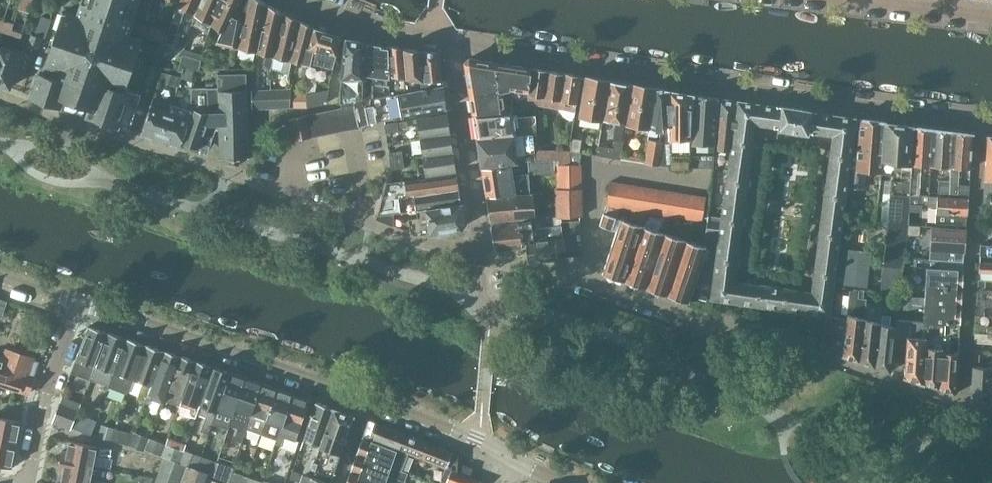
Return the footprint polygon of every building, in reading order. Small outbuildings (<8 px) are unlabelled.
[(18,9),(29,13),(33,0),(22,0),(18,9)] [(130,131),(142,93),(126,87),(142,38),(129,35),(131,31),(134,22),(141,0),(82,0),(76,18),(63,13),(45,65),(54,68),(51,77),(41,73),(31,98),(59,107),(62,98),(92,108),(89,117),(130,131)] [(148,13),(154,15),(160,0),(152,0),(148,13)] [(154,15),(163,17),(168,0),(160,0),(154,15)] [(180,4),(180,6),(196,16),(202,0),(181,0),(180,4)] [(221,0),(202,0),(196,16),(212,25),(221,0)] [(212,25),(234,38),(238,23),(237,23),(239,18),(238,17),(235,16),(242,3),(243,0),(221,0),(212,25)] [(259,0),(247,0),(238,17),(239,18),(237,23),(238,23),(241,24),(235,48),(256,53),(256,52),(266,4),(259,0)] [(284,13),(266,4),(256,52),(274,56),(284,13)] [(298,21),(284,13),(274,56),(290,60),(298,21)] [(11,35),(13,29),(15,23),(9,22),(3,25),(1,24),(0,21),(0,31),(11,35)] [(291,62),(308,66),(313,67),(318,48),(310,46),(314,28),(298,21),(290,60),(289,62),(291,62)] [(134,22),(131,31),(148,37),(151,27),(134,22)] [(169,33),(151,27),(148,37),(166,43),(169,33)] [(308,66),(308,81),(317,81),(317,73),(322,70),(332,72),(340,37),(315,28),(314,28),(310,46),(318,48),(313,67),(308,66)] [(13,29),(11,35),(21,38),(23,32),(13,29)] [(362,42),(347,39),(341,84),(341,104),(354,101),(362,100),(362,42)] [(1,41),(0,43),(0,88),(4,89),(8,87),(10,88),(17,68),(19,69),(23,59),(21,59),(24,52),(7,46),(8,44),(1,41)] [(387,46),(362,42),(362,100),(354,101),(355,109),(365,107),(370,106),(371,99),(389,96),(388,76),(387,46)] [(388,76),(406,78),(405,49),(388,46),(388,76)] [(419,79),(422,79),(421,51),(405,49),(406,78),(419,79)] [(422,79),(419,79),(419,90),(443,85),(440,56),(436,53),(421,51),(422,79)] [(499,90),(495,63),(469,58),(465,63),(473,113),(494,112),(494,111),(491,91),(499,90)] [(528,103),(532,69),(495,63),(499,90),(491,91),(494,111),(529,108),(528,103)] [(542,106),(548,71),(532,69),(528,103),(542,106)] [(548,71),(542,106),(558,108),(564,74),(548,71)] [(220,158),(229,158),(229,164),(240,164),(240,157),(248,157),(247,110),(247,73),(219,73),(219,87),(207,87),(207,125),(209,125),(219,125),(220,158)] [(582,76),(564,74),(559,107),(576,111),(582,76)] [(580,116),(603,120),(610,80),(586,77),(580,116)] [(603,120),(627,124),(633,84),(610,80),(603,120)] [(633,84),(627,124),(651,128),(657,88),(633,84)] [(368,123),(447,109),(443,85),(419,90),(390,95),(390,102),(370,106),(365,107),(368,123)] [(192,102),(190,110),(191,110),(182,142),(199,148),(207,125),(207,87),(193,87),(192,102)] [(667,90),(657,88),(651,128),(656,128),(656,130),(661,129),(662,142),(648,140),(645,163),(672,167),(667,90)] [(670,139),(692,140),(694,95),(667,90),(670,139)] [(289,93),(271,94),(271,108),(290,108),(289,93)] [(316,93),(307,94),(307,108),(319,105),(316,93)] [(271,108),(271,94),(252,95),(252,109),(271,108)] [(294,94),(294,108),(307,108),(307,94),(294,94)] [(694,95),(692,140),(690,167),(714,168),(715,145),(720,99),(694,95)] [(169,116),(172,105),(153,99),(142,133),(145,134),(145,136),(151,138),(153,137),(162,139),(165,128),(163,127),(168,115),(169,116)] [(732,148),(738,102),(720,99),(716,145),(716,150),(731,152),(732,148)] [(355,109),(354,101),(341,104),(341,109),(289,119),(295,141),(316,137),(360,128),(360,125),(355,109)] [(777,107),(738,101),(738,102),(732,148),(731,152),(722,217),(708,216),(706,233),(720,235),(711,299),(771,308),(829,317),(830,317),(856,119),(817,113),(817,112),(811,111),(796,109),(784,107),(777,106),(777,107)] [(190,110),(172,105),(169,116),(168,115),(163,127),(165,128),(162,139),(170,142),(171,145),(176,146),(178,145),(181,146),(182,142),(191,110),(190,110)] [(512,111),(494,112),(473,114),(477,138),(532,134),(536,134),(534,114),(513,115),(512,111)] [(417,118),(420,138),(451,133),(447,114),(417,118)] [(881,173),(885,122),(861,119),(859,127),(854,171),(881,174),(881,173)] [(385,124),(386,133),(399,131),(398,122),(385,124)] [(907,231),(909,206),(909,195),(910,193),(911,177),(914,126),(885,122),(882,173),(886,173),(886,180),(880,180),(876,223),(881,224),(880,227),(888,228),(885,252),(884,263),(884,266),(881,287),(880,292),(900,294),(903,268),(903,264),(907,231)] [(915,126),(911,193),(921,194),(923,166),(931,167),(933,129),(915,126)] [(933,129),(931,167),(930,192),(939,193),(940,167),(950,169),(954,131),(933,129)] [(954,131),(950,169),(949,193),(959,194),(960,169),(971,169),(973,134),(954,131)] [(420,138),(423,157),(454,152),(451,133),(420,138)] [(534,152),(532,134),(477,138),(482,167),(518,162),(517,154),(534,152)] [(988,136),(983,204),(991,205),(991,137),(988,136)] [(583,140),(572,138),(571,140),(572,151),(580,153),(583,140)] [(389,153),(390,162),(403,160),(402,151),(389,153)] [(454,152),(423,157),(426,176),(457,171),(454,152)] [(390,162),(392,170),(405,168),(403,160),(390,162)] [(531,193),(529,175),(556,173),(555,161),(534,160),(535,160),(527,161),(527,163),(482,170),(486,197),(531,193)] [(581,177),(581,164),(557,165),(557,177),(581,177)] [(459,189),(457,175),(406,182),(386,183),(378,215),(393,213),(401,213),(399,198),(413,196),(415,196),(459,189)] [(557,177),(558,189),(582,189),(581,177),(557,177)] [(618,207),(622,184),(610,182),(606,205),(618,207)] [(618,207),(630,209),(634,186),(622,184),(618,207)] [(646,188),(634,186),(630,209),(642,211),(646,188)] [(658,189),(646,188),(642,211),(654,213),(658,189)] [(414,197),(416,210),(462,203),(459,189),(415,196),(414,197)] [(582,189),(558,189),(555,189),(556,201),(582,201),(582,189)] [(670,191),(658,189),(654,213),(666,215),(670,191)] [(682,193),(670,191),(666,215),(678,217),(682,193)] [(491,221),(491,226),(524,224),(524,218),(536,217),(533,193),(531,193),(486,197),(488,211),(489,211),(491,221)] [(694,195),(682,193),(678,217),(690,219),(694,195)] [(968,215),(969,199),(921,194),(911,193),(910,206),(938,206),(938,213),(968,215)] [(694,195),(690,219),(702,221),(706,197),(694,195)] [(582,201),(556,201),(556,218),(582,216),(582,201)] [(463,211),(462,203),(407,213),(411,234),(418,236),(435,233),(439,235),(446,234),(449,230),(461,228),(465,223),(464,211),(463,211)] [(707,248),(621,219),(616,217),(619,208),(618,207),(606,205),(604,213),(600,225),(617,231),(615,235),(605,268),(603,274),(689,302),(691,296),(707,248)] [(393,213),(378,215),(377,219),(394,227),(393,213)] [(491,226),(495,250),(526,247),(525,242),(538,240),(537,231),(532,231),(531,223),(524,224),(491,226)] [(525,242),(526,247),(528,262),(558,259),(557,251),(565,251),(563,237),(562,238),(561,225),(537,228),(537,231),(538,240),(525,242)] [(909,225),(908,235),(920,236),(921,226),(909,225)] [(965,253),(967,230),(932,227),(930,251),(965,253)] [(980,254),(991,255),(991,246),(981,245),(980,254)] [(846,263),(843,285),(867,287),(871,252),(848,249),(846,263)] [(980,263),(991,263),(991,255),(980,254),(980,263)] [(980,263),(979,271),(991,272),(991,263),(980,263)] [(963,289),(964,271),(913,268),(913,274),(927,274),(927,287),(963,289)] [(962,307),(963,289),(927,287),(926,296),(905,295),(904,304),(962,307)] [(982,287),(981,299),(991,299),(991,288),(982,287)] [(843,314),(847,314),(847,319),(843,355),(859,361),(859,360),(864,319),(866,299),(859,298),(859,290),(850,289),(849,296),(845,295),(843,314)] [(961,325),(962,307),(907,304),(906,310),(925,312),(925,322),(961,325)] [(843,355),(847,319),(830,317),(829,317),(821,347),(843,355)] [(880,321),(865,317),(859,360),(876,366),(880,321)] [(891,372),(896,325),(880,321),(876,366),(891,372)] [(926,346),(928,323),(924,322),(897,321),(895,335),(907,337),(905,376),(924,383),(926,346)] [(71,373),(91,379),(107,333),(88,327),(73,369),(71,373)] [(109,385),(113,376),(114,373),(127,339),(107,333),(91,379),(95,381),(109,385)] [(989,334),(975,333),(975,343),(991,344),(991,335),(989,334)] [(133,379),(134,375),(146,345),(127,339),(114,373),(125,376),(122,384),(120,388),(128,391),(130,386),(133,379)] [(149,393),(153,381),(165,351),(146,345),(134,375),(133,379),(143,382),(137,400),(144,403),(147,397),(149,393)] [(926,346),(924,383),(939,388),(942,353),(942,347),(926,346)] [(38,363),(32,361),(33,359),(7,351),(4,361),(0,359),(0,385),(28,394),(33,377),(38,363)] [(163,403),(181,356),(165,351),(153,381),(148,398),(163,403)] [(957,394),(959,354),(942,353),(939,388),(957,394)] [(180,405),(195,361),(181,356),(164,401),(180,406),(180,405)] [(202,396),(212,366),(195,361),(180,406),(178,411),(194,417),(197,411),(202,396)] [(991,379),(991,367),(973,366),(971,399),(990,406),(991,379)] [(198,413),(207,417),(205,423),(202,430),(210,433),(212,425),(213,424),(220,403),(230,372),(214,367),(204,397),(198,413)] [(228,429),(229,425),(235,408),(236,408),(246,378),(230,372),(220,403),(213,424),(220,426),(228,429)] [(262,383),(246,378),(236,408),(235,408),(229,425),(238,428),(234,439),(242,442),(247,427),(252,414),(262,383)] [(262,434),(278,389),(262,383),(252,414),(246,429),(262,434)] [(278,389),(262,434),(277,440),(276,440),(275,445),(276,445),(294,394),(278,389)] [(297,435),(310,400),(294,394),(276,445),(281,447),(281,446),(295,452),(299,442),(295,441),(297,435)] [(79,409),(60,402),(53,422),(72,429),(79,409)] [(312,467),(315,458),(333,408),(315,402),(299,449),(308,452),(304,464),(312,467)] [(315,458),(312,467),(328,472),(326,478),(331,480),(354,415),(333,408),(315,458)] [(97,422),(77,414),(72,429),(91,437),(97,422)] [(16,445),(21,422),(0,418),(0,442),(16,445)] [(408,453),(451,470),(458,472),(459,455),(452,453),(368,421),(363,436),(401,450),(408,453)] [(102,425),(98,437),(111,440),(115,429),(102,425)] [(115,429),(112,441),(129,445),(133,434),(115,429)] [(134,434),(130,445),(144,451),(148,439),(134,434)] [(363,436),(357,454),(401,471),(404,463),(408,453),(363,436)] [(150,440),(146,450),(161,456),(165,446),(150,440)] [(82,461),(94,463),(95,455),(110,458),(112,449),(70,441),(67,452),(62,451),(59,465),(72,468),(73,464),(81,465),(82,461)] [(0,442),(0,466),(11,468),(16,445),(0,442)] [(181,463),(185,453),(168,447),(164,457),(181,463)] [(198,465),(201,456),(185,451),(185,453),(181,463),(187,465),(197,468),(207,472),(209,469),(198,465)] [(351,471),(383,482),(385,482),(388,476),(404,482),(407,473),(401,471),(357,454),(351,471)] [(217,462),(201,456),(198,465),(209,469),(214,471),(217,462)] [(164,457),(159,473),(177,479),(181,481),(182,481),(187,465),(181,463),(164,457)] [(63,482),(105,482),(91,480),(94,463),(82,461),(81,465),(73,464),(72,468),(59,465),(58,472),(63,473),(61,482),(63,482)] [(234,468),(217,462),(214,471),(213,475),(212,476),(229,482),(232,473),(234,468)] [(181,482),(204,482),(208,473),(207,472),(187,465),(182,481),(181,482)] [(466,466),(463,474),(470,476),(473,468),(466,466)] [(458,472),(451,470),(446,482),(481,482),(481,481),(458,472)] [(300,482),(330,482),(293,471),(290,479),(300,482)] [(347,482),(383,482),(351,471),(347,482)] [(155,482),(158,482),(175,482),(177,479),(159,473),(155,482)] [(232,473),(229,482),(232,482),(245,482),(247,478),(232,473)]
